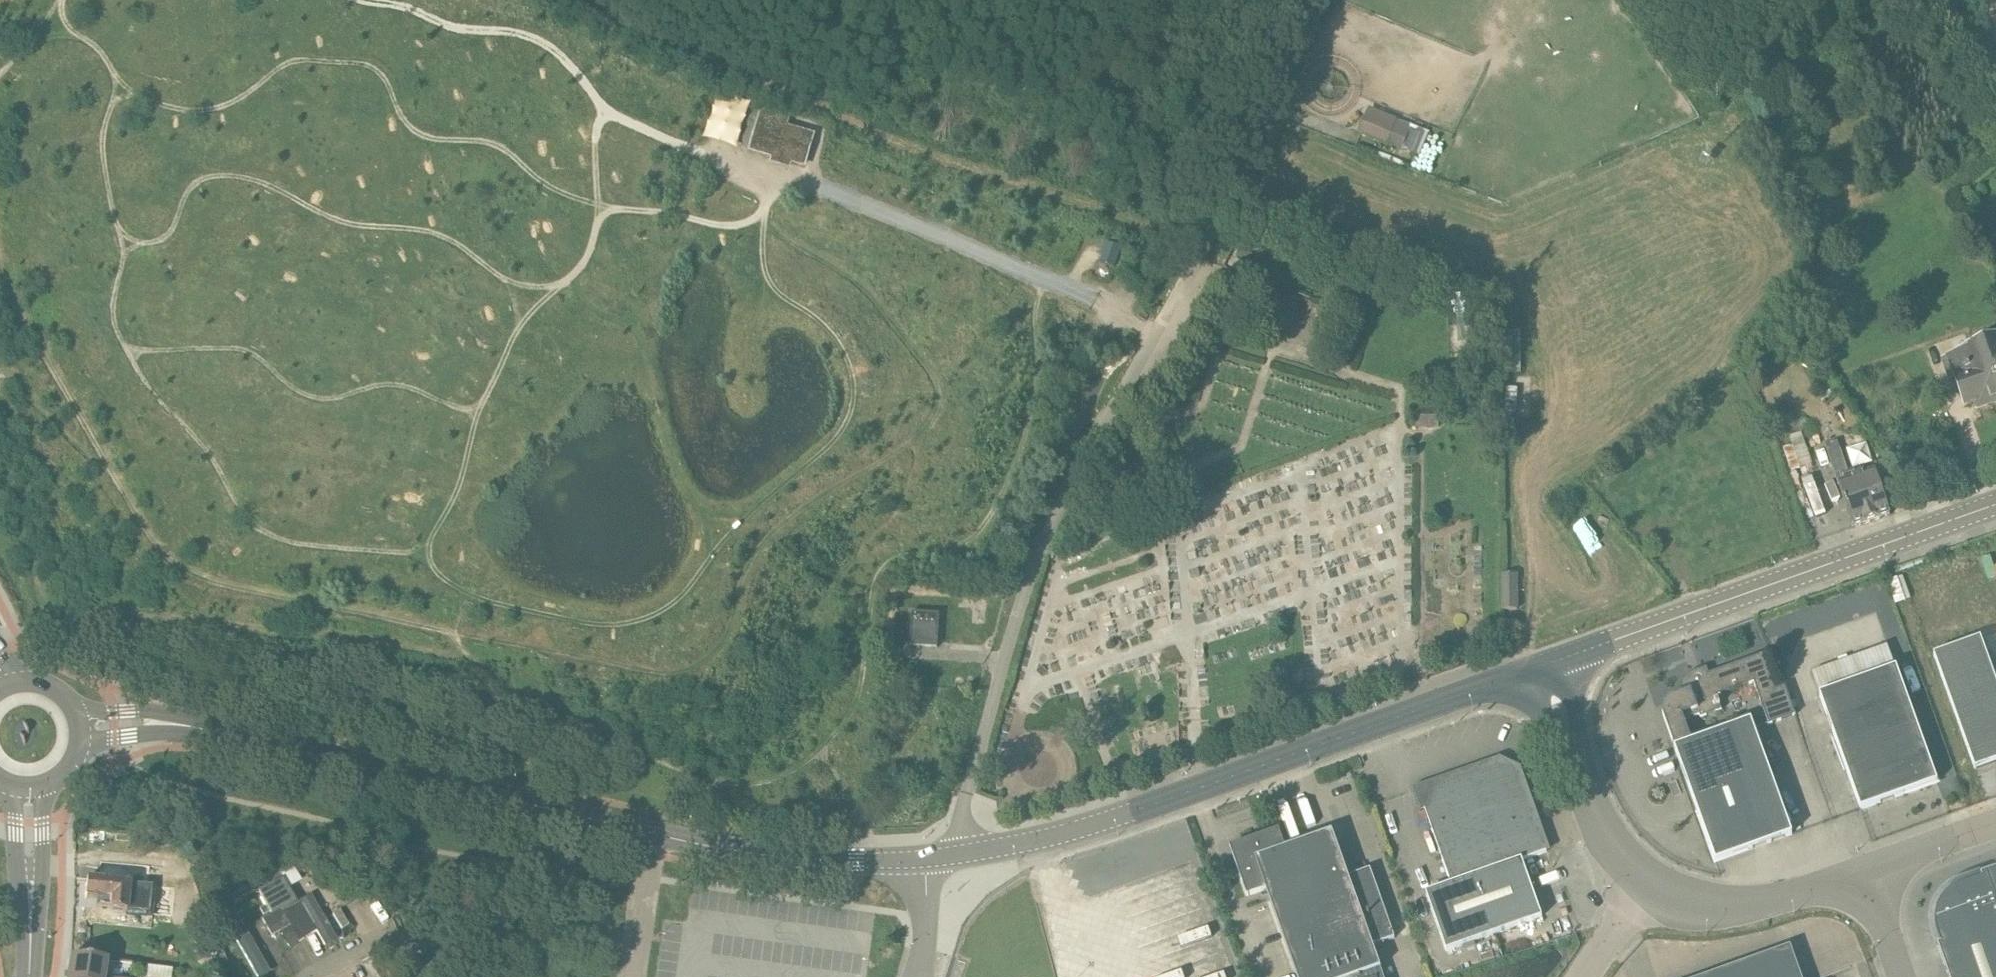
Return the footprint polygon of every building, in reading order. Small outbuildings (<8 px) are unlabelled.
[(803,165),(813,134),(782,125),(785,115),(764,109),(752,150),(803,165)] [(1360,132),(1399,148),(1406,128),(1394,123),(1395,121),(1369,110),(1360,132)] [(1944,356),(1946,361),(1951,376),(1957,374),(1967,404),(1977,401),(1986,398),(1988,404),(1995,402),(1995,338),(1991,340),(1986,338),(1974,342),(1972,347),(1944,356)] [(1829,386),(1823,378),(1814,385),(1820,393),(1829,386)] [(1504,388),(1503,414),(1515,415),(1516,389),(1504,388)] [(1415,409),(1415,427),(1439,427),(1439,409),(1415,409)] [(1838,441),(1826,445),(1853,528),(1890,516),(1883,497),(1875,472),(1866,475),(1863,469),(1849,473),(1838,441)] [(1914,451),(1895,467),(1910,488),(1931,473),(1914,451)] [(1580,537),(1599,526),(1587,506),(1568,518),(1580,537)] [(1517,574),(1503,574),(1503,590),(1503,610),(1517,610),(1517,574)] [(938,648),(940,613),(912,612),(910,646),(938,648)] [(1517,632),(1517,622),(1503,622),(1503,632),(1517,632)] [(1968,750),(1975,769),(1995,761),(1995,681),(1980,637),(1934,654),(1968,750)] [(1692,741),(1685,720),(1700,715),(1701,717),(1722,710),(1717,696),(1754,683),(1769,725),(1796,715),(1786,686),(1776,690),(1763,654),(1709,673),(1707,667),(1690,673),(1688,674),(1686,676),(1684,678),(1683,680),(1682,682),(1681,684),(1681,685),(1681,687),(1681,688),(1681,690),(1682,691),(1682,693),(1674,696),(1673,696),(1670,697),(1669,698),(1666,700),(1665,702),(1664,703),(1664,704),(1663,706),(1663,707),(1662,709),(1662,710),(1662,712),(1663,714),(1663,715),(1675,747),(1692,741)] [(1861,810),(1937,782),(1896,668),(1820,695),(1861,810)] [(1692,741),(1675,747),(1716,862),(1792,834),(1751,720),(1692,741)] [(1426,892),(1440,932),(1447,951),(1542,917),(1522,860),(1547,851),(1519,769),(1500,760),(1418,789),(1451,883),(1426,892)] [(1373,946),(1395,938),(1370,869),(1349,877),(1332,832),(1286,848),(1279,829),(1242,842),(1243,845),(1237,858),(1234,859),(1241,878),(1248,895),(1266,889),(1298,976),(1384,976),(1373,946)] [(283,878),(284,878),(291,874),(285,863),(251,877),(259,892),(283,878)] [(1987,873),(1995,900),(1995,870),(1987,873)] [(1987,873),(1981,875),(1982,878),(1959,886),(1952,890),(1946,895),(1941,901),(1937,909),(1935,916),(1935,925),(1937,933),(1941,944),(1938,945),(1949,976),(1995,976),(1995,900),(1987,873)] [(96,908),(116,911),(128,912),(129,901),(150,903),(151,897),(167,898),(167,907),(179,909),(181,886),(169,886),(169,887),(87,878),(85,897),(97,899),(96,908)] [(1168,929),(1196,922),(1189,896),(1163,903),(1161,896),(1174,892),(1173,889),(1128,901),(1134,924),(1165,916),(1168,929)] [(284,908),(299,940),(313,933),(321,952),(336,945),(312,895),(284,908)] [(269,912),(265,905),(260,909),(263,915),(269,912)] [(272,914),(281,931),(291,925),(281,908),(272,914)] [(272,936),(281,931),(272,914),(262,919),(272,936)] [(244,930),(241,926),(228,934),(254,976),(263,976),(269,973),(254,947),(244,930)] [(211,958),(210,949),(212,948),(212,942),(205,942),(205,944),(197,945),(197,959),(211,958)] [(1790,946),(1705,976),(1801,976),(1790,946)] [(105,976),(108,960),(71,957),(68,976),(105,976)] [(348,976),(378,976),(371,964),(348,976)]
